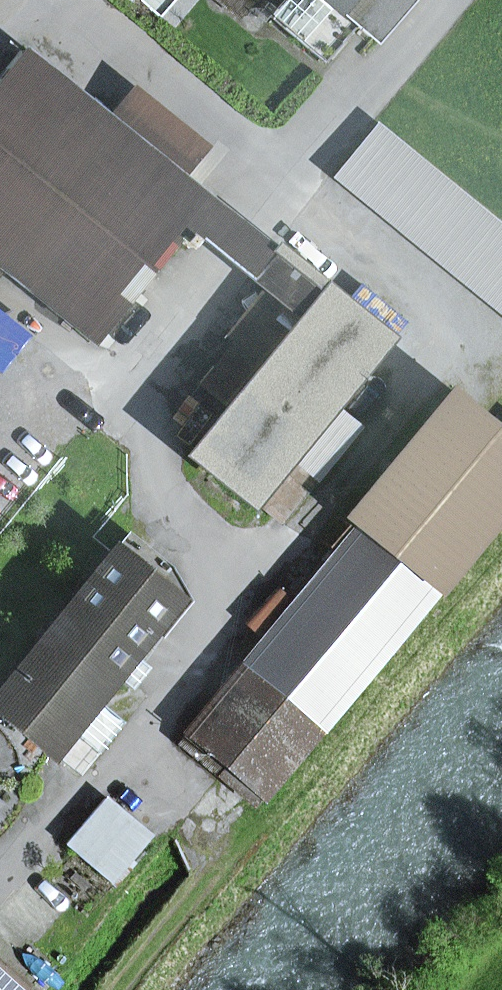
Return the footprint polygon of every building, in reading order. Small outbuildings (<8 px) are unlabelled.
[(254,0),(217,0),(239,18),(254,0)] [(270,12),(280,0),(256,0),(270,12)] [(302,0),(287,0),(274,15),(321,56),(341,33),(302,0)] [(352,20),(329,0),(302,0),(341,33),(352,20)] [(374,39),(408,0),(329,0),(352,20),(374,39)] [(200,234),(234,262),(272,293),(303,317),(229,409),(190,456),(250,504),(385,338),(327,291),(323,297),(252,240),(181,182),(103,119),(19,51),(0,75),(0,272),(2,269),(93,342),(182,233),(194,242),(200,234)] [(181,182),(201,158),(123,95),(103,119),(181,182)] [(375,127),(339,171),(501,304),(501,231),(375,127)] [(272,293),(198,383),(229,409),(303,317),(272,293)] [(360,526),(435,589),(501,508),(501,439),(448,396),(348,516),(360,526)] [(435,589),(360,526),(326,567),(248,662),(322,726),(435,589)] [(173,601),(135,569),(112,550),(0,688),(0,713),(50,753),(88,707),(112,676),(116,671),(129,655),(149,630),(161,616),(173,601)] [(160,638),(189,601),(169,567),(150,552),(135,569),(173,601),(161,616),(149,630),(160,638)] [(112,676),(129,689),(146,669),(129,655),(116,671),(112,676)] [(220,776),(254,805),(322,726),(248,662),(191,732),(229,764),(220,776)] [(50,753),(74,772),(111,725),(88,707),(50,753)] [(104,799),(65,844),(111,883),(150,837),(104,799)] [(0,977),(0,989),(15,989),(0,977)]
